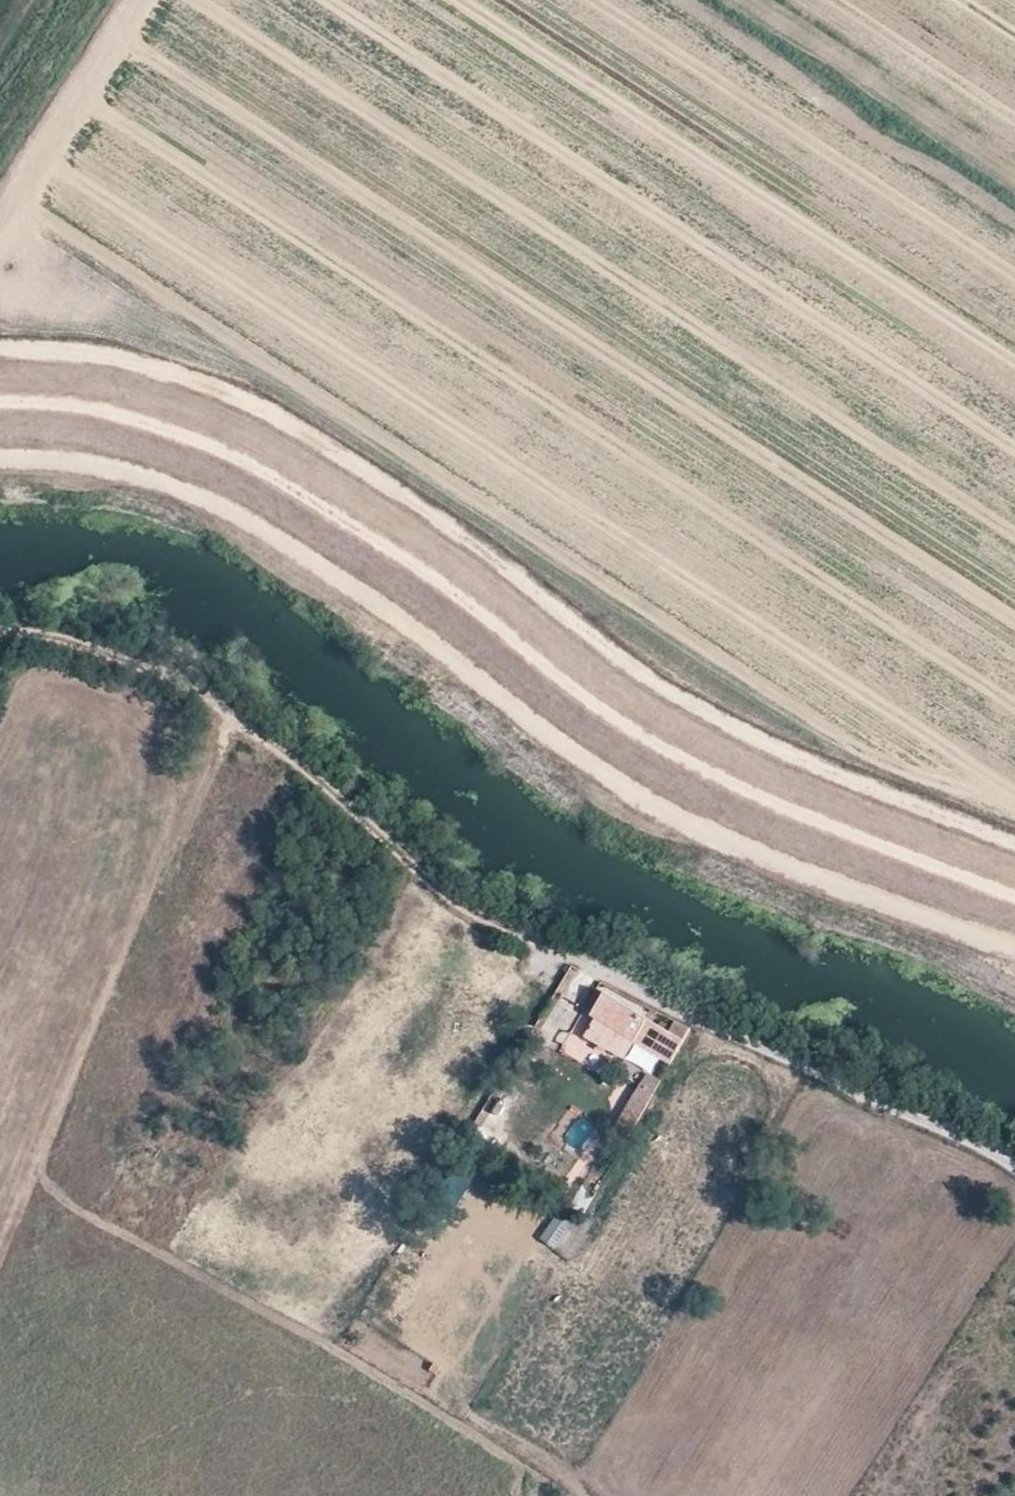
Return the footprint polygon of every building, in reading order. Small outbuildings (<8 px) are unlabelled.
[(636,1040),(649,1019),(606,992),(590,1015),(597,1020),(588,1038),(624,1058),(634,1043),(636,1040)] [(653,1011),(649,1019),(636,1040),(634,1043),(668,1062),(673,1064),(694,1030),(690,1028),(653,1011)] [(624,1113),(639,1123),(655,1096),(641,1088),(624,1113)] [(460,1205),(470,1174),(451,1168),(441,1199),(460,1205)] [(540,1240),(557,1250),(572,1225),(555,1215),(540,1240)]
